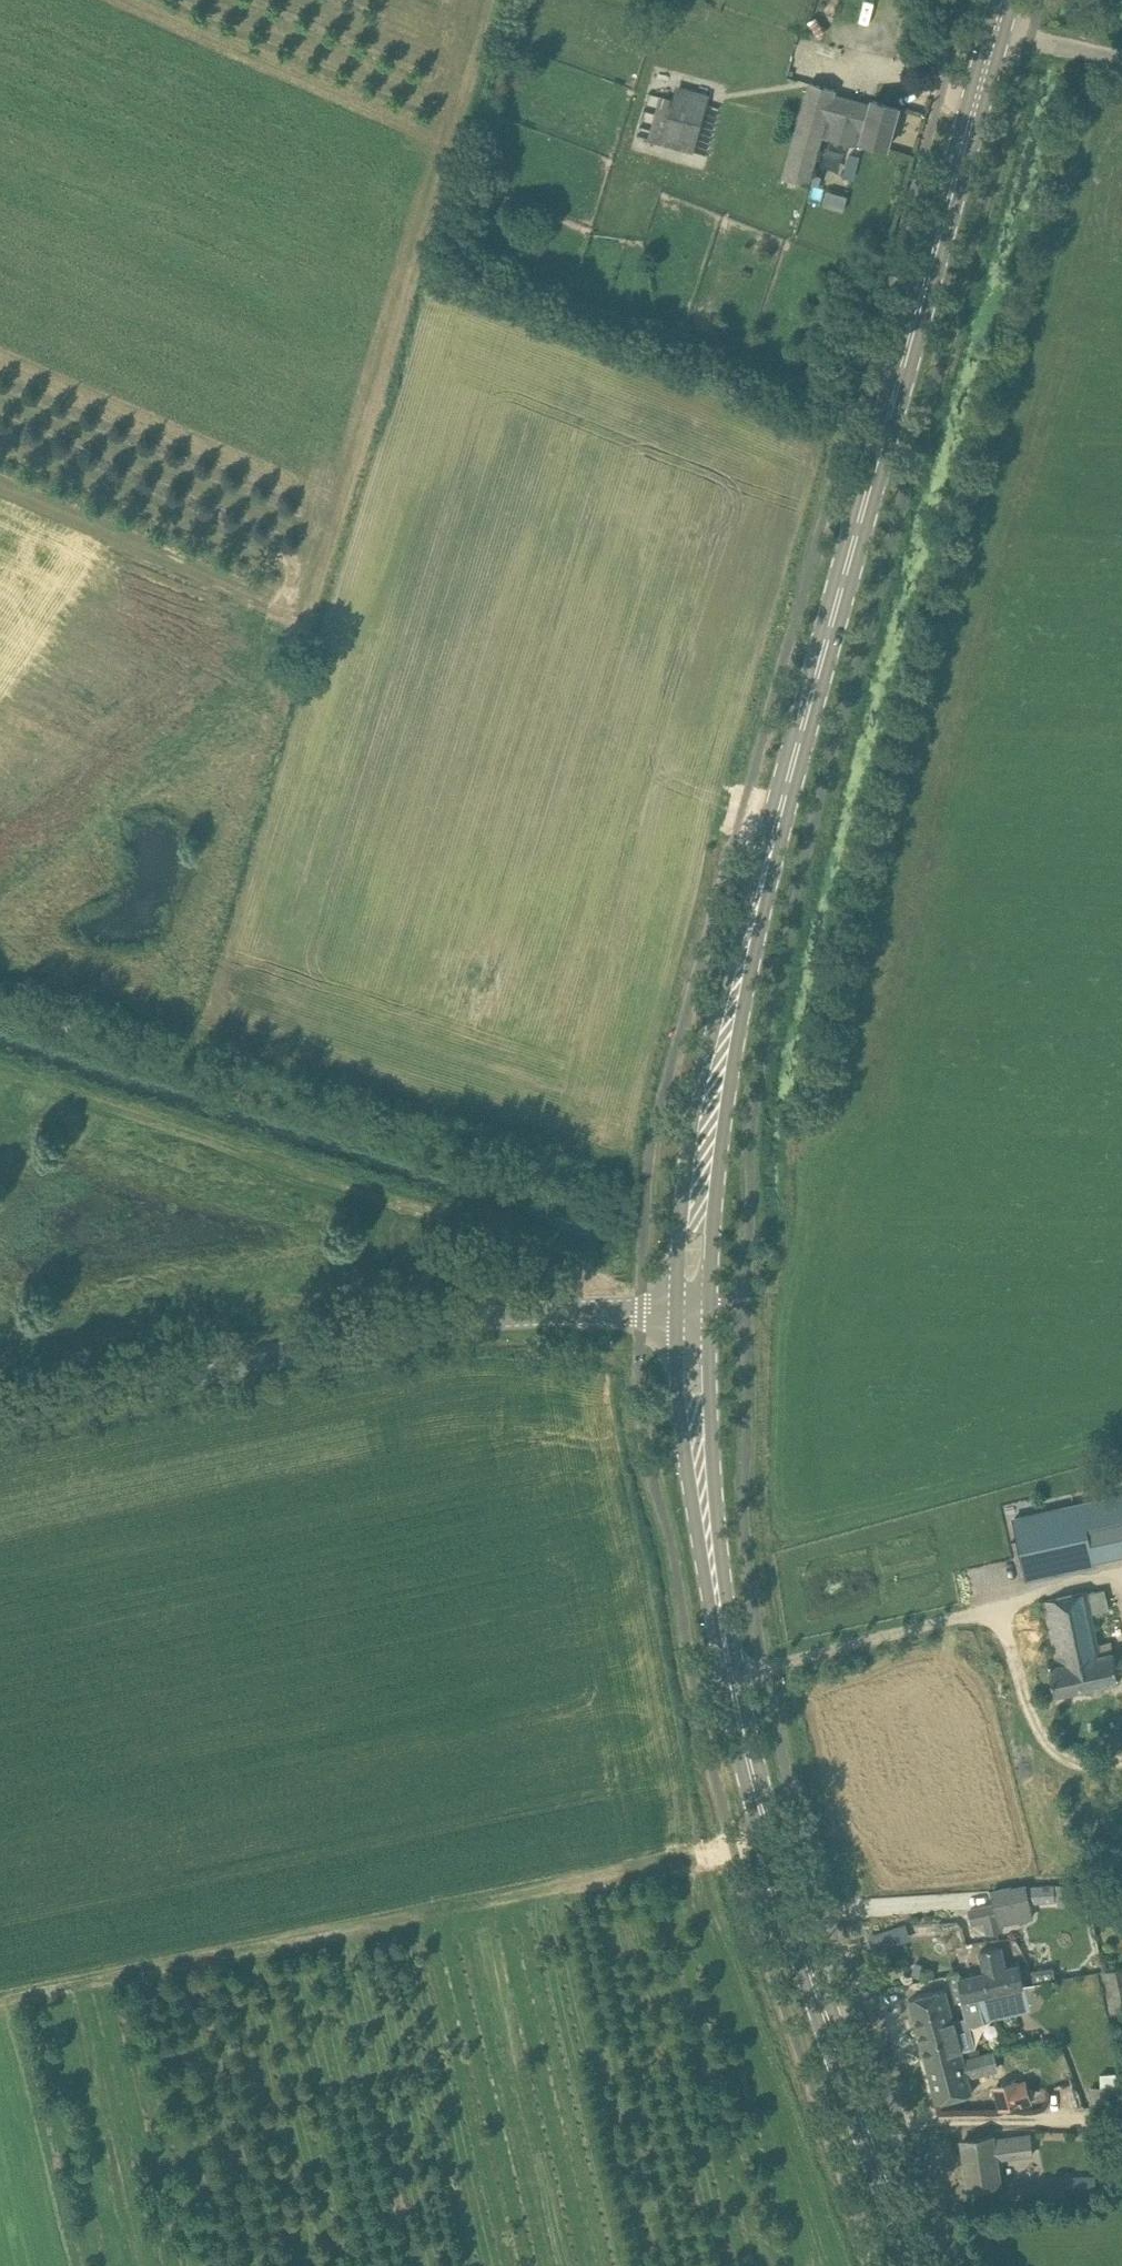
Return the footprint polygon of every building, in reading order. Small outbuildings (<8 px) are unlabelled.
[(836,89),(810,82),(784,178),(790,179),(790,181),(793,182),(793,180),(809,185),(810,183),(809,183),(822,135),(862,146),(863,141),(888,148),(899,107),(874,100),(872,105),(834,95),(835,90),(836,90),(836,89)] [(673,99),(662,96),(650,139),(694,151),(709,96),(677,87),(673,99)] [(842,209),(845,196),(825,191),(821,204),(842,209)] [(1039,1582),(1098,1559),(1096,1554),(1121,1544),(1121,1488),(1120,1483),(1073,1502),(1077,1510),(1020,1533),(1039,1582)] [(1109,1609),(1107,1598),(1105,1589),(1089,1593),(1088,1591),(1044,1601),(1058,1666),(1050,1668),(1056,1695),(1120,1681),(1114,1653),(1103,1656),(1093,1612),(1109,1609)] [(1058,1907),(1079,1906),(1079,1884),(1057,1885),(1058,1907)] [(1030,1887),(1031,1903),(1056,1902),(1055,1885),(1030,1887)] [(1033,1916),(1031,1903),(1027,1886),(1012,1889),(1011,1887),(993,1891),(996,1904),(986,1906),(985,1903),(982,1904),(983,1907),(970,1910),(973,1923),(986,1920),(988,1933),(1001,1930),(1000,1923),(1008,1922),(1006,1915),(1015,1913),(1016,1919),(1033,1916)] [(959,1972),(949,1975),(956,2002),(962,2001),(961,1999),(973,1996),(975,2000),(1026,1989),(1020,1965),(1006,1968),(1001,1946),(980,1951),(986,1972),(967,1977),(967,1975),(959,1974),(959,1972)] [(1054,1967),(1033,1971),(1035,1983),(1055,1979),(1054,1967)] [(1110,2016),(1121,2014),(1121,1969),(1101,1973),(1110,2016)] [(1026,1989),(975,2000),(978,2014),(980,2020),(1031,2008),(1026,1989)] [(911,1998),(918,2029),(954,2021),(946,1990),(911,1998)] [(973,1996),(961,1999),(962,2001),(966,2017),(978,2014),(975,2000),(973,1996)] [(954,2021),(918,2029),(926,2059),(962,2049),(974,2046),(969,2026),(980,2023),(980,2020),(978,2014),(966,2017),(954,2021)] [(965,2060),(962,2049),(926,2059),(937,2102),(959,2097),(973,2093),(968,2076),(997,2068),(994,2053),(965,2060)] [(1002,2109),(1032,2100),(1027,2082),(1016,2085),(1015,2081),(997,2086),(1002,2109)] [(1092,2086),(1092,2108),(1121,2108),(1121,2085),(1092,2086)] [(970,2189),(992,2186),(1001,2184),(999,2169),(1001,2169),(999,2158),(1017,2156),(1019,2169),(1037,2167),(1032,2135),(1015,2137),(1016,2141),(995,2144),(994,2137),(964,2141),(970,2189)] [(1095,2177),(1066,2177),(1066,2196),(1096,2195),(1095,2177)]
